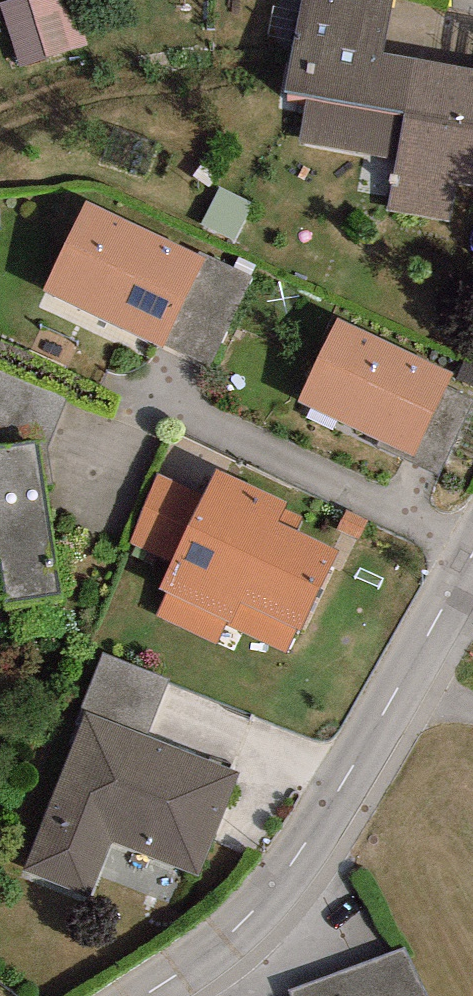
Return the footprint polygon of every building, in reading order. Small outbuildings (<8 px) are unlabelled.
[(18,63),(84,50),(74,0),(5,0),(18,63)] [(283,89),(305,93),(296,141),(397,160),(387,211),(472,226),(472,70),(384,53),(394,0),(300,0),(283,89)] [(218,186),(199,225),(234,242),(253,203),(218,186)] [(197,255),(85,202),(43,289),(166,346),(206,259),(197,255)] [(199,251),(197,255),(206,259),(166,346),(211,367),(254,276),(199,251)] [(453,373),(336,318),(296,403),(414,457),(453,373)] [(2,558),(8,602),(57,595),(36,441),(0,446),(0,558),(2,558)] [(286,502),(217,469),(203,496),(172,563),(159,588),(168,592),(156,616),(216,645),(227,623),(288,653),(338,551),(296,530),(303,516),(283,507),(286,502)] [(172,563),(203,496),(159,476),(128,543),(172,563)] [(102,653),(81,708),(148,734),(170,679),(102,653)] [(242,772),(86,713),(26,871),(92,896),(112,843),(202,877),(242,772)] [(290,992),(292,995),(428,995),(411,948),(290,992)]
